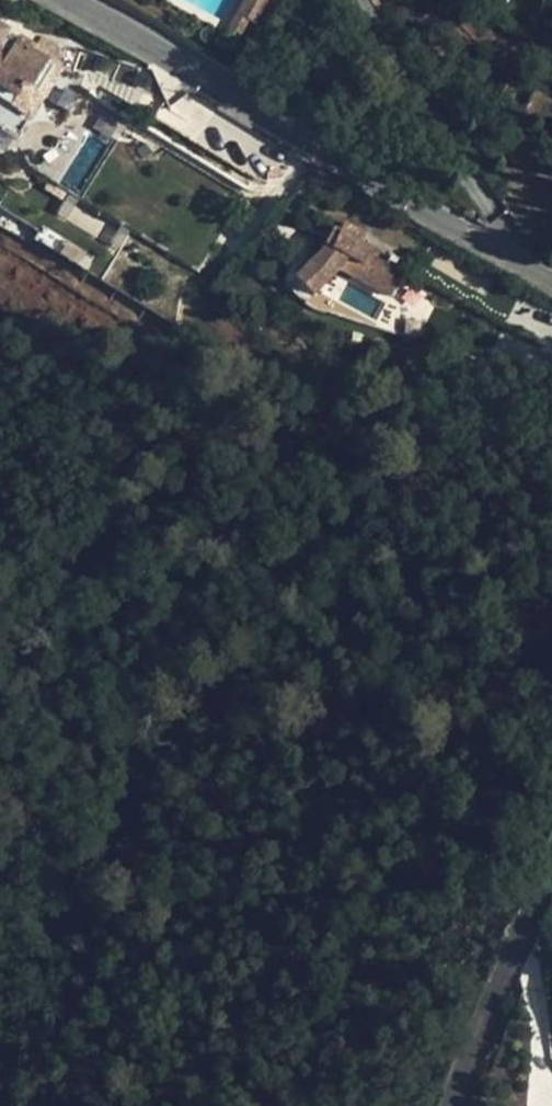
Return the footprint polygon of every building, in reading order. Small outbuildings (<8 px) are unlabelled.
[(239,14),(254,23),(266,0),(247,0),(239,14)] [(247,20),(239,14),(230,31),(239,36),(247,20)] [(17,138),(43,95),(69,111),(78,97),(69,93),(77,79),(58,67),(67,51),(43,36),(36,46),(19,36),(15,41),(8,36),(11,31),(0,24),(0,127),(17,138)] [(346,222),(341,231),(358,240),(363,231),(346,222)] [(88,261),(30,224),(22,237),(81,273),(88,261)] [(339,269),(390,297),(407,267),(358,240),(341,231),(334,227),(319,254),(296,277),(312,295),(339,269)] [(216,263),(207,258),(199,271),(208,277),(216,263)]
